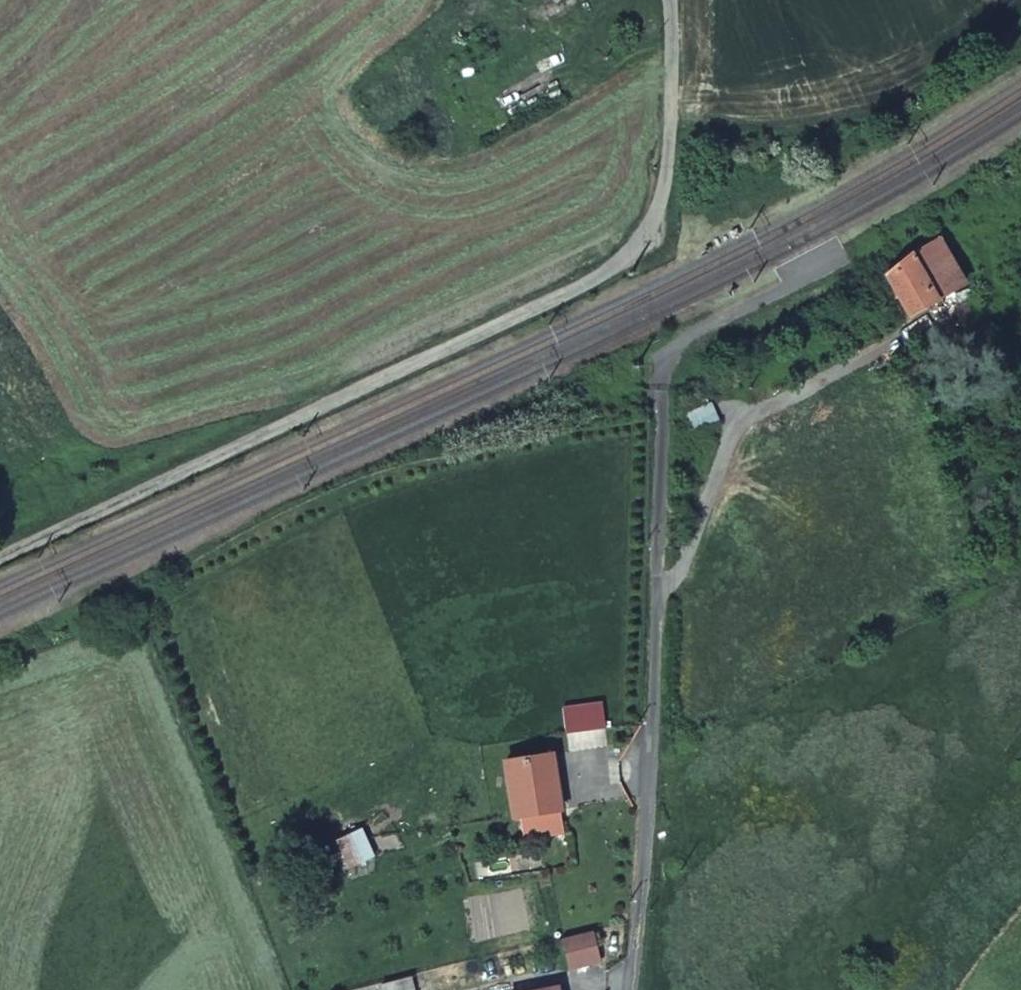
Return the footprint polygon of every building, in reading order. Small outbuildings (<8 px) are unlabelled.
[(893,276),(910,306),(916,314),(977,282),(952,235),(916,256),(893,276)] [(564,809),(557,753),(510,760),(519,816),(564,809)] [(338,835),(351,864),(375,852),(362,824),(338,835)] [(608,960),(603,929),(574,935),(580,966),(608,960)]
